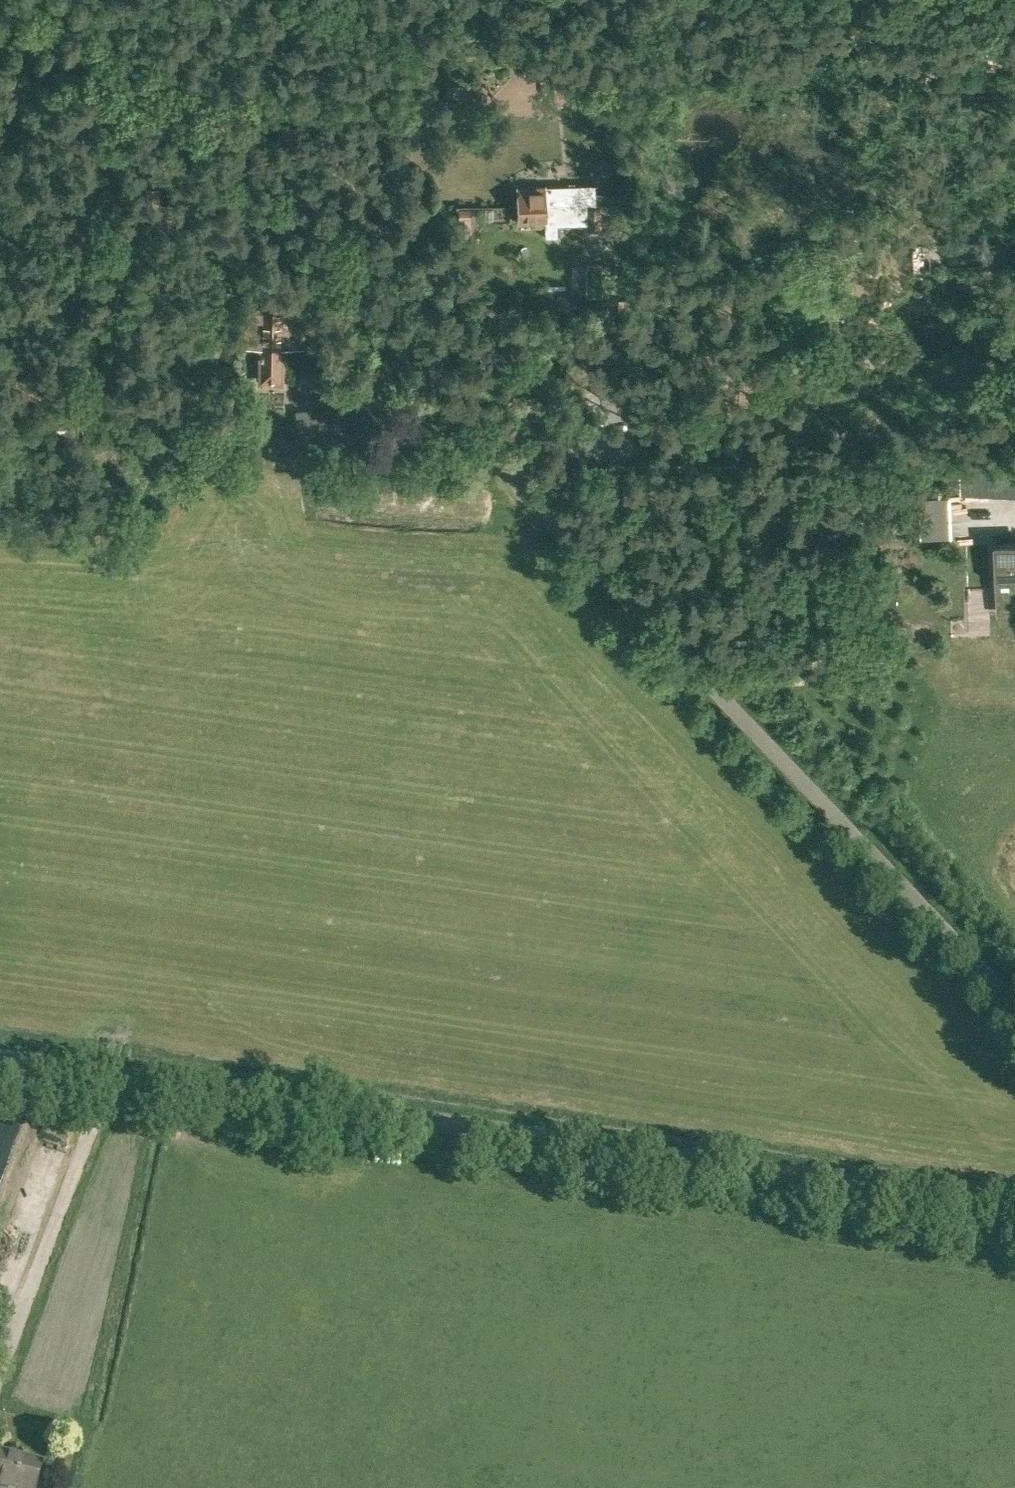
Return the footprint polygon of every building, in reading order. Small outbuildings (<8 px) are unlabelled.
[(545,184),(518,185),(519,205),(616,202),(615,191),(595,191),(594,183),(545,185),(545,184)] [(545,213),(557,213),(557,218),(587,217),(587,227),(616,226),(616,202),(519,205),(519,221),(535,221),(536,225),(545,224),(545,213)] [(471,207),(457,207),(457,216),(471,216),(471,207)] [(941,283),(940,260),(908,261),(909,284),(941,283)] [(602,265),(588,265),(587,265),(588,295),(604,295),(603,265),(602,265)] [(240,305),(240,314),(240,334),(260,334),(260,343),(262,343),(262,378),(282,378),(282,343),(304,343),(304,315),(285,315),(285,295),(260,295),(260,305),(240,305)] [(829,323),(812,324),(813,332),(830,331),(829,323)] [(313,406),(295,409),(297,429),(334,424),(331,405),(313,407),(313,406)] [(976,490),(1014,489),(1014,461),(975,462),(976,490)] [(924,522),(947,521),(947,508),(924,509),(924,522)] [(999,583),(1004,582),(1004,598),(1014,598),(1014,543),(996,543),(997,565),(997,583),(999,583)] [(34,1459),(0,1449),(0,1487),(25,1487),(34,1459)]
